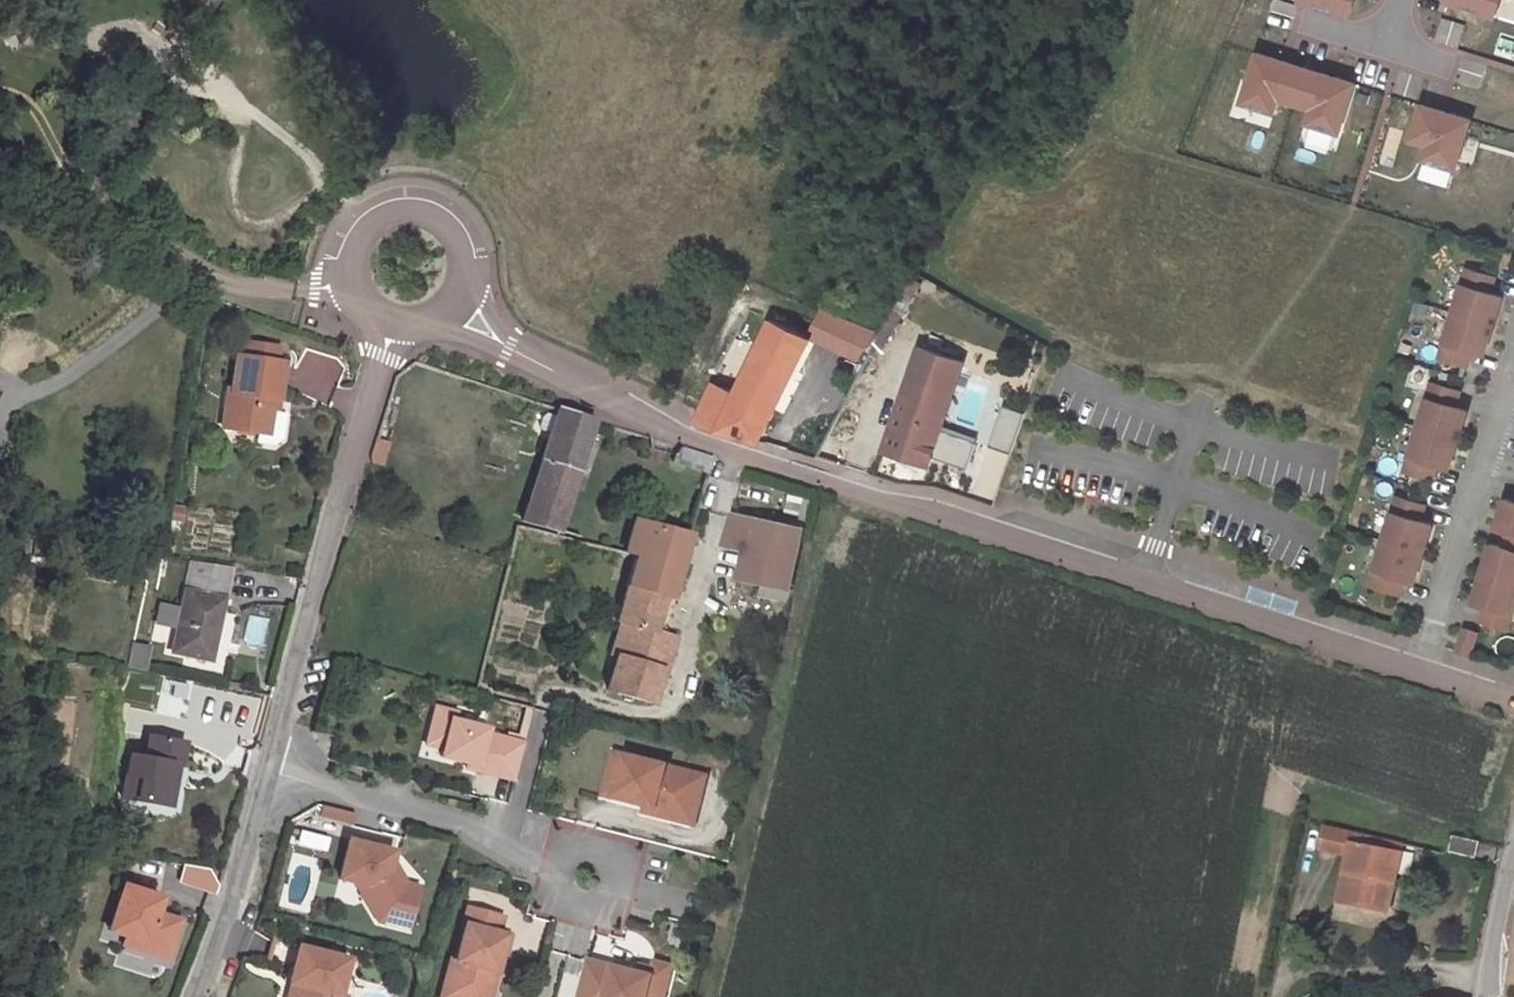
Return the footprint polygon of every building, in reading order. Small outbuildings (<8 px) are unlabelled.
[(1301,1),(1350,16),(1355,0),(1301,0),(1301,1)] [(1447,2),(1496,17),(1501,0),(1448,0),(1447,2)] [(1355,85),(1258,55),(1243,103),(1275,113),(1279,99),(1313,109),(1308,123),(1340,133),(1355,85)] [(1471,121),(1422,106),(1412,140),(1428,145),(1424,159),(1456,169),(1471,121)] [(1455,312),(1495,325),(1504,295),(1492,292),(1497,276),(1469,267),(1455,312)] [(923,277),(912,270),(871,330),(859,350),(867,356),(877,354),(923,277)] [(859,350),(871,330),(820,312),(809,337),(856,355),(859,350)] [(1455,312),(1441,357),(1469,366),(1474,350),(1485,354),(1495,325),(1455,312)] [(695,418),(757,438),(807,340),(769,321),(734,390),(713,383),(695,418)] [(278,397),(284,361),(276,360),(278,349),(247,344),(245,356),(240,355),(234,389),(230,389),(224,426),(269,434),(273,410),(275,397),(278,397)] [(961,362),(918,347),(883,449),(927,464),(930,455),(966,467),(975,441),(938,429),(961,362)] [(1433,381),(1419,426),(1459,439),(1468,409),(1456,406),(1461,390),(1433,381)] [(1026,414),(1004,406),(999,418),(1021,426),(1026,414)] [(592,420),(557,408),(555,416),(549,433),(532,488),(523,517),(556,528),(592,420)] [(287,413),(273,410),(269,434),(267,443),(275,444),(283,438),(287,413)] [(549,433),(555,416),(545,413),(541,417),(539,425),(540,430),(549,433)] [(1021,426),(999,418),(989,446),(1011,454),(1021,426)] [(1419,426),(1405,471),(1433,480),(1438,464),(1450,468),(1459,439),(1419,426)] [(389,445),(375,440),(368,461),(382,466),(389,445)] [(714,459),(680,449),(674,462),(709,473),(714,459)] [(1397,495),(1383,540),(1423,552),(1433,523),(1421,519),(1425,504),(1397,495)] [(1513,533),(1513,500),(1505,497),(1496,527),(1508,531),(1513,533)] [(748,551),(801,565),(809,535),(734,516),(725,545),(748,551)] [(688,532),(633,518),(622,547),(634,551),(625,581),(669,594),(688,532)] [(1483,569),(1513,579),(1513,533),(1508,531),(1503,546),(1491,542),(1483,569)] [(1383,540),(1369,584),(1397,593),(1402,578),(1414,582),(1423,552),(1383,540)] [(742,579),(796,590),(801,565),(748,551),(742,579)] [(232,567),(194,561),(172,651),(210,660),(232,567)] [(1480,620),(1505,628),(1513,601),(1513,579),(1483,569),(1473,601),(1484,605),(1480,620)] [(662,595),(625,584),(615,618),(620,620),(630,622),(622,653),(617,652),(607,686),(652,699),(661,666),(664,667),(670,647),(659,643),(663,630),(653,627),(662,595)] [(762,586),(760,597),(789,603),(791,593),(762,586)] [(620,620),(611,651),(617,652),(622,653),(630,622),(620,620)] [(1476,631),(1464,627),(1457,651),(1469,655),(1476,631)] [(670,647),(674,633),(663,630),(659,643),(670,647)] [(515,786),(524,748),(487,739),(488,734),(455,726),(456,718),(436,713),(430,736),(446,740),(443,755),(441,762),(468,769),(478,772),(477,776),(515,786)] [(446,740),(430,736),(426,751),(443,755),(446,740)] [(143,758),(125,755),(120,796),(158,803),(166,763),(172,763),(180,765),(184,744),(146,737),(143,758)] [(625,761),(615,758),(604,800),(615,803),(625,761)] [(625,761),(615,803),(646,811),(656,814),(654,820),(682,827),(687,809),(700,812),(707,782),(625,761)] [(163,804),(172,763),(166,763),(158,803),(163,804)] [(687,809),(682,827),(695,830),(700,812),(687,809)] [(656,814),(646,811),(645,818),(654,820),(656,814)] [(1404,843),(1354,832),(1338,901),(1388,911),(1404,843)] [(1454,838),(1451,854),(1478,860),(1481,844),(1454,838)] [(410,931),(420,889),(407,886),(402,877),(390,874),(394,862),(396,853),(351,842),(341,880),(356,884),(379,890),(377,897),(367,902),(380,923),(410,931)] [(402,877),(394,862),(390,874),(402,877)] [(211,872),(183,866),(181,885),(215,896),(221,889),(211,872)] [(379,890),(356,884),(367,902),(377,897),(379,890)] [(145,939),(140,952),(169,961),(179,930),(153,920),(161,897),(121,885),(108,927),(124,932),(145,939)] [(469,910),(464,927),(466,927),(457,962),(452,961),(443,996),(486,996),(492,972),(498,974),(502,955),(506,956),(511,938),(499,935),(503,918),(469,910)] [(119,947),(140,952),(145,939),(124,932),(119,947)] [(300,947),(290,984),(293,984),(301,987),(299,994),(295,996),(345,996),(341,996),(350,960),(300,947)] [(588,963),(580,996),(667,996),(673,969),(656,965),(655,972),(653,979),(641,976),(588,963)] [(642,969),(641,976),(653,979),(655,972),(642,969)] [(492,972),(486,996),(492,996),(498,974),(492,972)] [(293,984),(290,996),(295,996),(299,994),(301,987),(293,984)]
